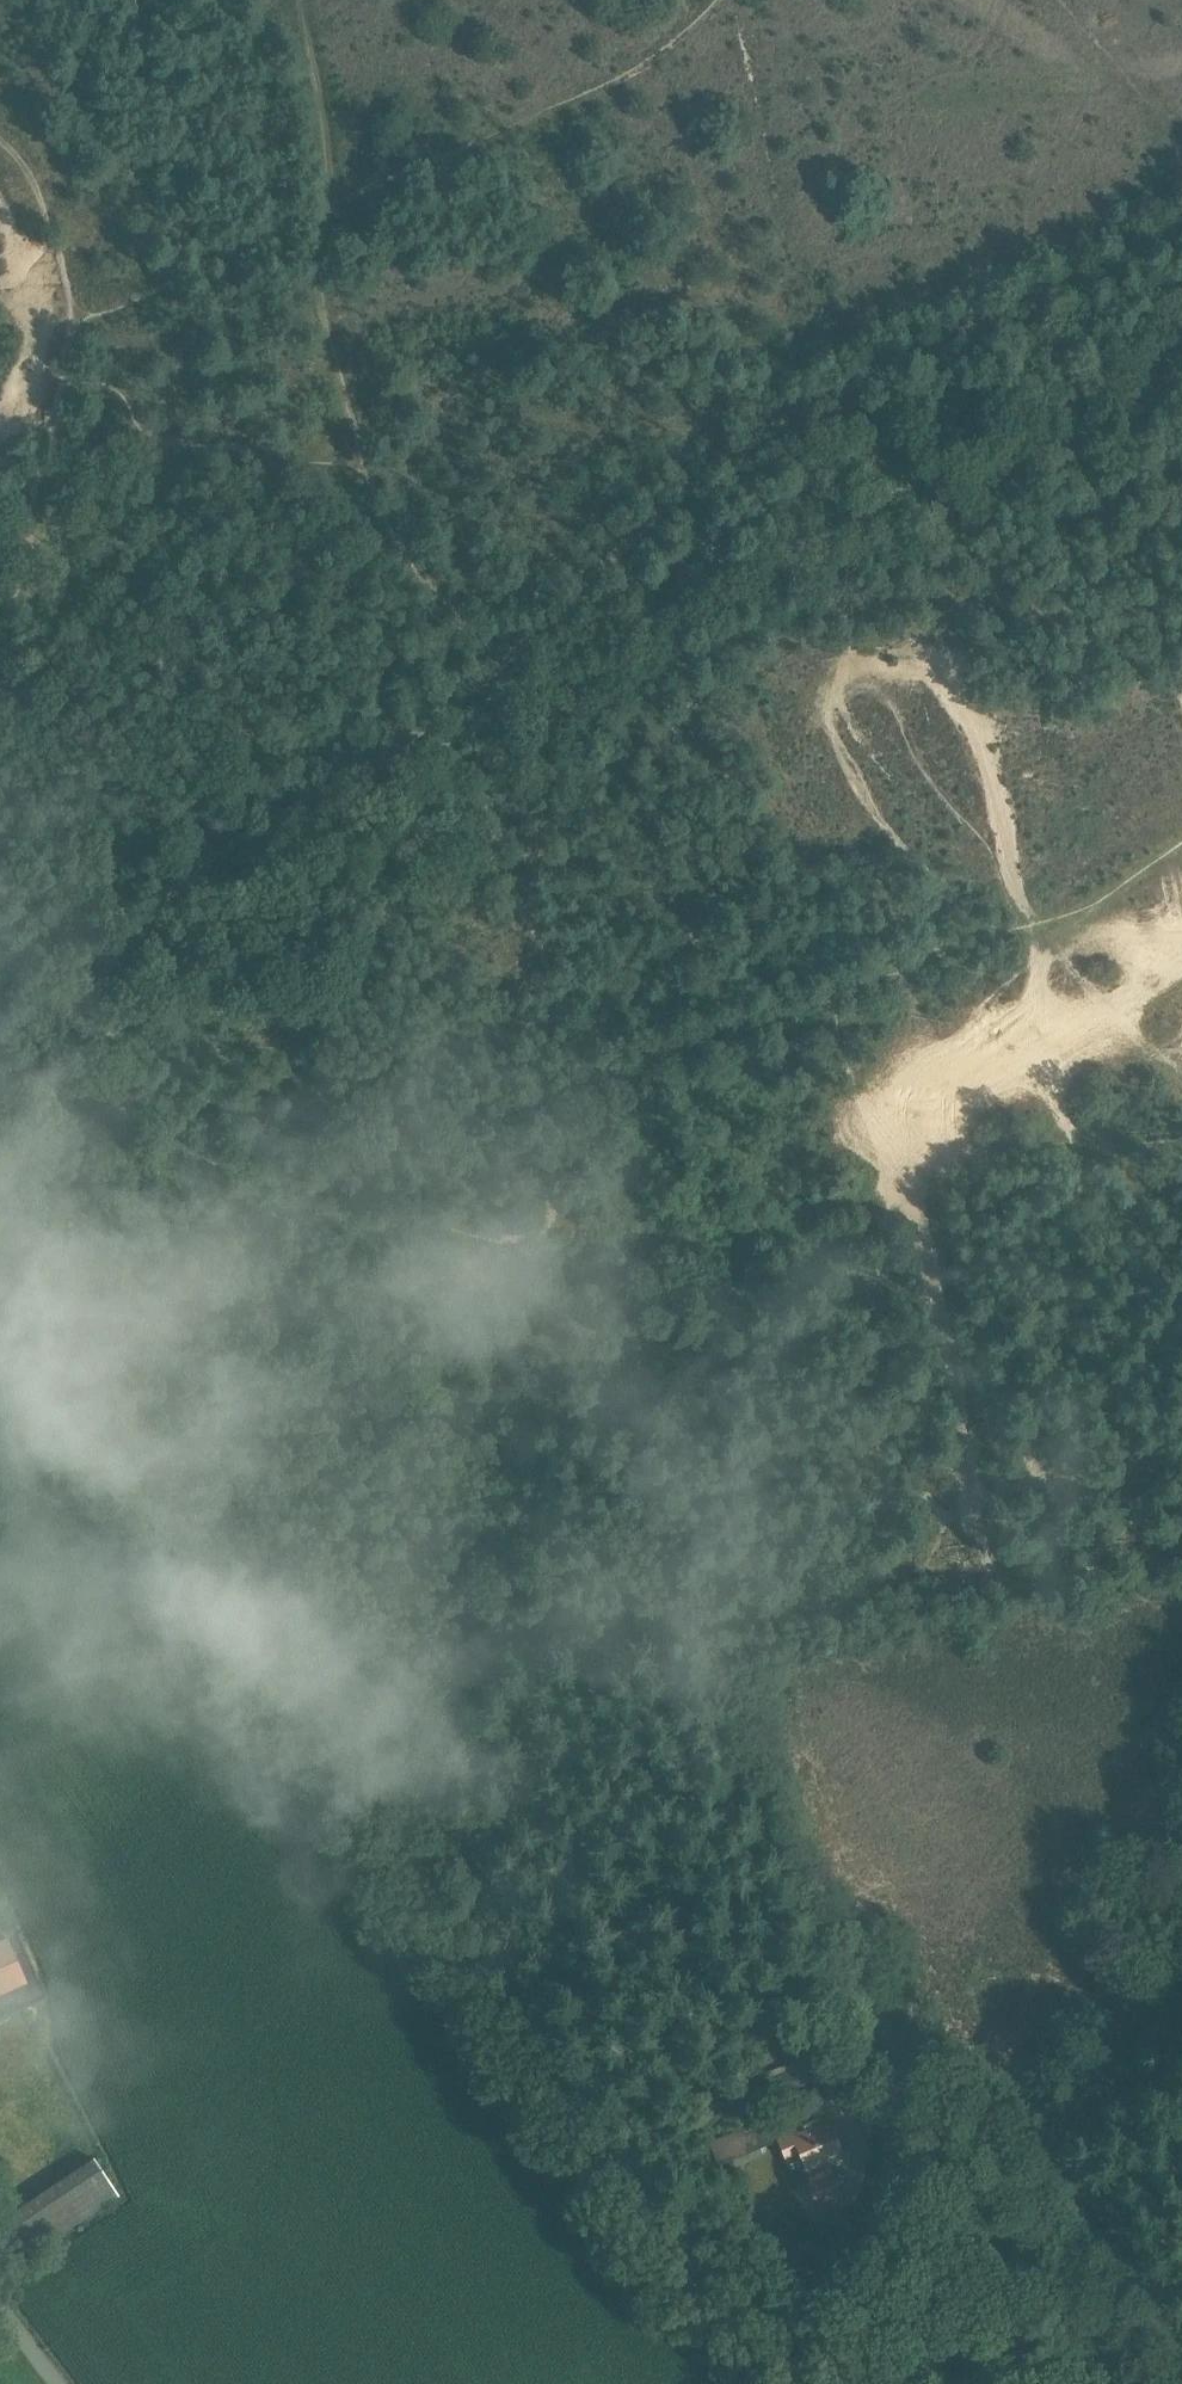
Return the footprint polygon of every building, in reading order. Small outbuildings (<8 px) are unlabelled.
[(0,1942),(0,1996),(28,1984),(8,1938),(0,1942)] [(776,2096),(806,2085),(799,2067),(770,2078),(776,2096)] [(825,2165),(845,2155),(830,2119),(792,2134),(791,2131),(775,2137),(778,2143),(785,2159),(798,2154),(810,2183),(807,2185),(815,2207),(842,2194),(833,2172),(829,2174),(825,2165)] [(778,2143),(775,2137),(770,2124),(761,2128),(759,2123),(719,2137),(727,2161),(778,2143)] [(95,2159),(0,2222),(0,2254),(9,2268),(119,2195),(95,2159)]
